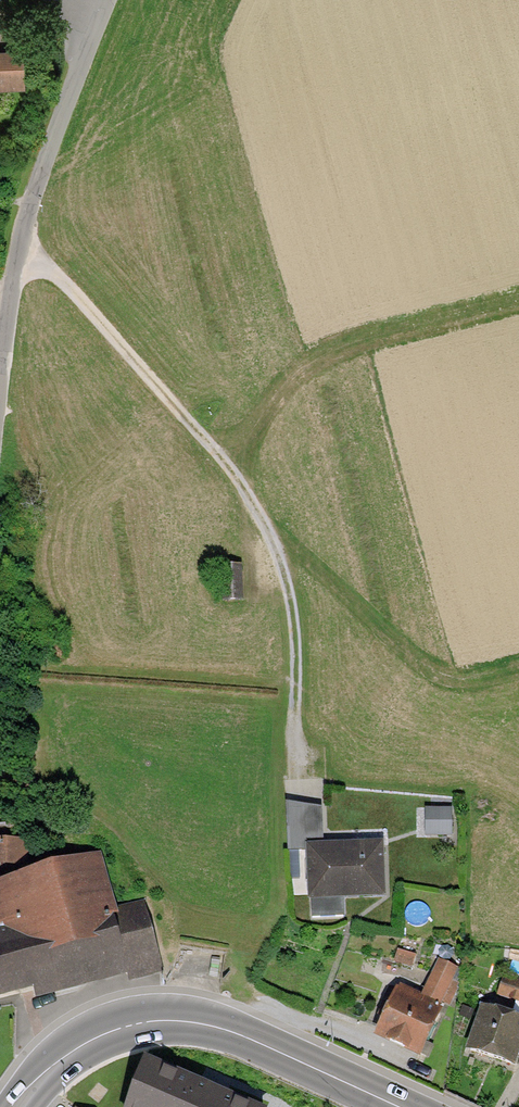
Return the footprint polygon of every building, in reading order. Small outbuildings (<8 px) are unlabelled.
[(0,49),(0,87),(24,86),(22,48),(0,49)] [(242,563),(224,564),(226,599),(244,598),(242,563)] [(322,807),(286,801),(288,851),(306,850),(305,842),(323,842),(322,807)] [(425,807),(425,836),(452,836),(453,808),(425,807)] [(0,836),(0,864),(21,864),(21,836),(0,836)] [(323,842),(305,842),(306,850),(306,877),(307,899),(311,899),(311,917),(345,916),(344,898),(386,896),(384,840),(323,842)] [(289,878),(306,877),(306,850),(288,851),(289,878)] [(0,880),(0,998),(33,989),(36,1000),(127,974),(131,973),(114,916),(119,915),(118,908),(102,852),(0,880)] [(144,900),(118,908),(119,915),(114,916),(131,973),(127,974),(129,982),(165,972),(144,900)] [(397,949),(394,961),(413,967),(417,955),(397,949)] [(459,966),(438,957),(422,994),(443,1003),(459,966)] [(498,993),(518,999),(518,979),(504,974),(498,993)] [(396,985),(374,1037),(419,1057),(443,1003),(422,994),(400,984),(399,986),(396,985)] [(466,1050),(515,1066),(518,1052),(518,1015),(481,1003),(466,1050)] [(146,1056),(124,1106),(265,1106),(146,1056)]
